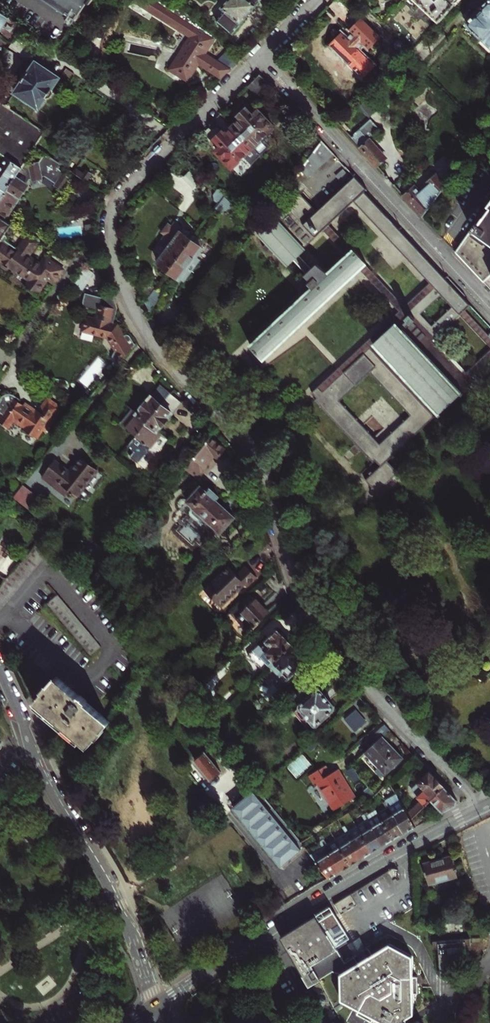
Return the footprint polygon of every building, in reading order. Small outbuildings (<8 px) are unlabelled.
[(69,16),(80,0),(45,0),(69,16)] [(69,16),(76,21),(89,3),(92,5),(96,0),(95,0),(80,0),(69,16)] [(188,80),(199,64),(221,77),(241,57),(224,44),(212,56),(206,52),(216,37),(170,0),(140,0),(138,4),(188,36),(169,68),(188,80)] [(216,20),(231,33),(259,0),(226,0),(220,7),(224,10),(216,20)] [(383,23),(405,0),(359,0),(383,23)] [(383,23),(412,50),(447,13),(459,0),(405,0),(383,23)] [(481,9),(481,11),(478,14),(476,14),(468,23),(468,25),(489,46),(489,0),(481,9)] [(9,18),(0,12),(0,31),(9,18)] [(339,30),(325,44),(347,66),(361,53),(355,47),(360,42),(366,47),(379,35),(359,16),(348,28),(350,31),(344,36),(339,30)] [(25,69),(17,79),(22,83),(14,93),(21,98),(21,101),(26,104),(29,103),(37,108),(45,99),(49,98),(54,91),(53,87),(60,77),(37,60),(29,72),(25,69)] [(260,74),(248,86),(255,93),(267,82),(260,74)] [(6,157),(22,167),(25,162),(35,147),(45,132),(0,102),(0,153),(6,157)] [(233,126),(260,156),(270,147),(264,141),(268,138),(266,135),(274,128),(259,112),(254,117),(247,110),(239,117),(241,119),(233,126)] [(221,114),(212,122),(222,133),(216,139),(222,146),(217,151),(232,167),(240,160),(242,162),(246,158),(251,164),(260,156),(233,126),(221,114)] [(350,136),(377,166),(385,158),(375,147),(377,145),(372,139),(370,141),(367,138),(377,128),(369,119),(350,136)] [(45,132),(35,147),(47,155),(52,148),(46,144),(51,136),(45,132)] [(322,141),(301,169),(309,177),(334,154),(322,141)] [(3,219),(18,196),(19,196),(27,184),(26,183),(29,179),(44,177),(55,183),(53,186),(63,193),(68,184),(69,182),(69,180),(68,179),(68,177),(66,176),(61,173),(63,171),(57,168),(60,164),(45,154),(39,163),(29,164),(25,162),(22,167),(0,200),(0,217),(3,219)] [(22,167),(6,157),(0,166),(0,200),(22,167)] [(438,195),(446,185),(436,175),(427,183),(438,195)] [(377,493),(377,492),(397,473),(398,474),(398,473),(387,461),(436,415),(372,345),(396,322),(461,392),(474,381),(471,378),(466,373),(435,339),(460,316),(465,311),(489,338),(489,327),(463,298),(465,296),(457,287),(447,277),(445,278),(364,192),(367,189),(355,177),(317,211),(294,186),(273,214),(276,217),(258,234),(288,266),(290,264),(294,260),(316,284),(312,287),(250,345),(263,359),(360,270),(399,311),(311,392),(317,398),(315,400),(372,463),(374,460),(380,466),(364,480),(377,493)] [(427,183),(418,190),(431,205),(438,195),(427,183)] [(404,196),(422,217),(431,205),(418,190),(414,186),(404,196)] [(224,197),(218,190),(214,196),(215,202),(219,204),(224,197)] [(485,217),(485,216),(479,225),(476,223),(456,252),(484,282),(489,276),(489,210),(485,217)] [(5,235),(11,225),(3,219),(0,217),(0,239),(2,240),(0,242),(0,260),(3,262),(4,266),(8,269),(12,268),(31,281),(27,286),(29,287),(29,291),(33,294),(37,293),(38,294),(49,279),(55,283),(64,270),(48,259),(43,267),(30,258),(40,244),(27,235),(18,249),(6,241),(7,239),(7,236),(5,235)] [(179,279),(202,249),(181,234),(184,230),(175,223),(172,227),(169,224),(161,234),(165,236),(162,240),(171,247),(158,263),(179,279)] [(151,279),(137,285),(140,293),(154,286),(151,279)] [(150,311),(162,295),(155,290),(145,303),(150,311)] [(109,295),(99,299),(81,296),(79,306),(79,307),(80,309),(81,311),(83,311),(86,312),(96,314),(94,322),(85,320),(83,334),(108,339),(117,352),(113,356),(113,359),(113,361),(114,363),(118,365),(135,344),(129,335),(128,335),(127,335),(126,335),(124,336),(117,326),(114,326),(117,308),(109,295)] [(465,311),(460,316),(489,348),(489,338),(465,311)] [(372,345),(436,415),(438,417),(440,415),(439,414),(440,412),(442,412),(444,411),(446,409),(447,407),(448,405),(450,403),(453,402),(455,401),(457,399),(458,397),(459,395),(460,394),(461,396),(463,394),(461,392),(396,322),(372,345)] [(466,373),(471,378),(489,360),(489,350),(466,373)] [(86,387),(106,365),(98,358),(78,380),(86,387)] [(122,423),(137,435),(171,394),(161,385),(138,413),(133,410),(122,423)] [(171,394),(137,435),(152,447),(163,434),(158,430),(182,402),(171,394)] [(47,401),(38,414),(25,405),(23,408),(18,404),(20,402),(11,396),(7,395),(4,395),(1,397),(0,399),(0,423),(8,429),(12,424),(22,430),(21,431),(35,440),(41,432),(43,434),(60,410),(47,401)] [(225,449),(211,438),(186,468),(197,477),(214,456),(217,458),(225,449)] [(69,473),(55,461),(42,477),(65,496),(69,491),(76,497),(97,471),(81,458),(69,473)] [(207,492),(203,489),(189,504),(221,533),(235,517),(216,500),(219,497),(210,489),(207,492)] [(81,558),(71,548),(66,554),(75,564),(81,558)] [(6,581),(19,565),(0,551),(0,577),(6,581)] [(228,566),(204,589),(221,607),(245,584),(246,586),(256,577),(246,566),(236,575),(228,566)] [(268,612),(251,593),(231,612),(248,631),(268,612)] [(47,604),(91,655),(100,646),(58,595),(47,604)] [(291,645),(276,629),(272,632),(274,634),(268,640),(266,638),(253,649),(269,666),(291,645)] [(291,645),(269,666),(284,683),(295,673),(302,681),(314,670),(291,645)] [(82,740),(89,746),(110,721),(57,676),(36,701),(38,702),(82,740)] [(299,707),(314,725),(317,725),(319,728),(331,717),(329,714),(335,709),(335,706),(319,689),(317,689),(308,680),(297,690),(299,692),(293,698),(299,705),(299,707)] [(203,696),(198,690),(187,700),(193,705),(203,696)] [(353,711),(353,712),(361,706),(356,701),(341,714),(345,719),(353,711)] [(82,740),(38,702),(36,704),(43,710),(42,712),(47,717),(51,721),(53,719),(80,742),(82,740)] [(314,725),(299,707),(293,713),(308,730),(314,725)] [(353,712),(353,711),(345,719),(355,731),(366,722),(361,716),(359,718),(353,712)] [(379,740),(382,737),(390,730),(385,725),(374,735),(379,740)] [(236,733),(231,727),(219,738),(225,744),(236,733)] [(403,758),(382,737),(379,740),(365,753),(371,759),(367,762),(381,778),(403,758)] [(193,760),(209,780),(219,772),(209,758),(217,752),(213,746),(205,753),(204,751),(193,760)] [(415,756),(404,767),(409,772),(420,762),(415,756)] [(324,778),(330,774),(325,765),(319,769),(324,778)] [(360,779),(350,767),(346,771),(355,783),(360,779)] [(319,769),(308,775),(314,784),(317,782),(322,791),(313,797),(320,809),(330,804),(333,810),(355,797),(339,770),(330,774),(324,778),(319,769)] [(432,774),(430,772),(413,787),(413,792),(421,800),(408,813),(411,818),(444,787),(443,786),(437,779),(432,774)] [(433,809),(438,815),(441,813),(457,805),(457,801),(444,787),(411,818),(416,826),(423,822),(422,820),(426,816),(433,809)] [(232,807),(279,865),(300,849),(259,800),(261,798),(255,790),(253,792),(252,791),(232,807)] [(411,818),(408,813),(396,794),(385,800),(385,801),(394,815),(395,814),(400,823),(399,823),(404,832),(410,829),(416,826),(411,818)] [(394,815),(385,801),(383,802),(387,808),(379,813),(394,838),(399,835),(404,832),(399,823),(400,823),(395,814),(394,815)] [(389,841),(394,838),(379,813),(370,818),(366,813),(364,814),(373,828),(374,827),(379,835),(377,837),(382,845),(389,841)] [(365,821),(357,826),(372,851),(378,848),(382,845),(377,837),(379,835),(374,827),(373,828),(364,814),(362,815),(365,821)] [(365,821),(362,815),(353,820),(357,826),(365,821)] [(342,827),(351,841),(352,840),(357,849),(356,850),(361,858),(368,854),(372,851),(357,826),(348,832),(344,826),(342,827)] [(344,834),(336,839),(351,864),(357,861),(361,858),(356,850),(357,849),(352,840),(351,841),(342,827),(340,829),(344,834)] [(335,874),(339,871),(346,868),(351,864),(336,839),(327,844),(323,839),(321,840),(319,841),(323,847),(311,854),(330,877),(335,874)] [(452,858),(422,866),(428,885),(457,877),(452,858)] [(353,895),(327,911),(333,922),(360,906),(353,895)] [(345,963),(316,916),(307,921),(292,931),(319,981),(323,979),(323,978),(334,972),(341,974),(358,964),(354,957),(345,963)] [(441,924),(442,934),(463,932),(463,922),(441,924)] [(286,934),(281,938),(311,986),(319,981),(292,931),(286,934)] [(348,944),(355,956),(368,949),(361,937),(348,944)] [(471,938),(434,940),(435,948),(440,948),(442,976),(454,976),(453,966),(467,965),(466,946),(472,946),(471,938)] [(407,1019),(414,1014),(413,994),(418,994),(417,977),(413,977),(412,957),(390,945),(372,955),(368,949),(355,956),(354,957),(358,964),(341,974),(342,1000),(359,1010),(357,1014),(372,1022),(374,1018),(383,1022),(410,1022),(407,1019)]
